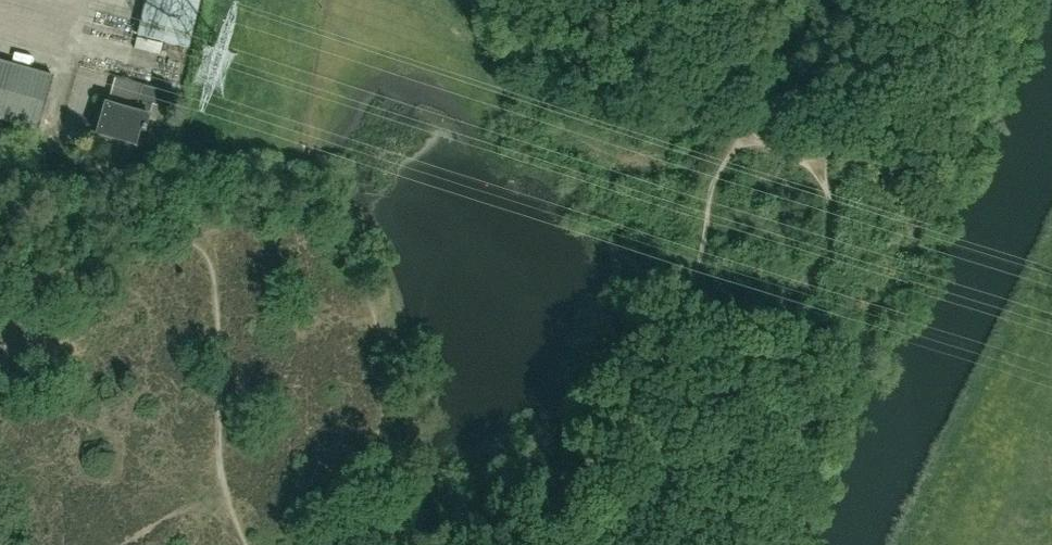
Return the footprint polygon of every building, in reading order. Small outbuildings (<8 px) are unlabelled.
[(137,35),(188,48),(200,0),(146,0),(137,35)] [(37,131),(53,77),(0,62),(0,120),(37,131)] [(148,85),(174,90),(176,78),(150,73),(148,85)] [(109,81),(107,94),(132,99),(135,87),(109,81)] [(164,108),(168,94),(143,86),(136,113),(104,103),(96,133),(134,145),(139,130),(143,131),(151,104),(164,108)]
